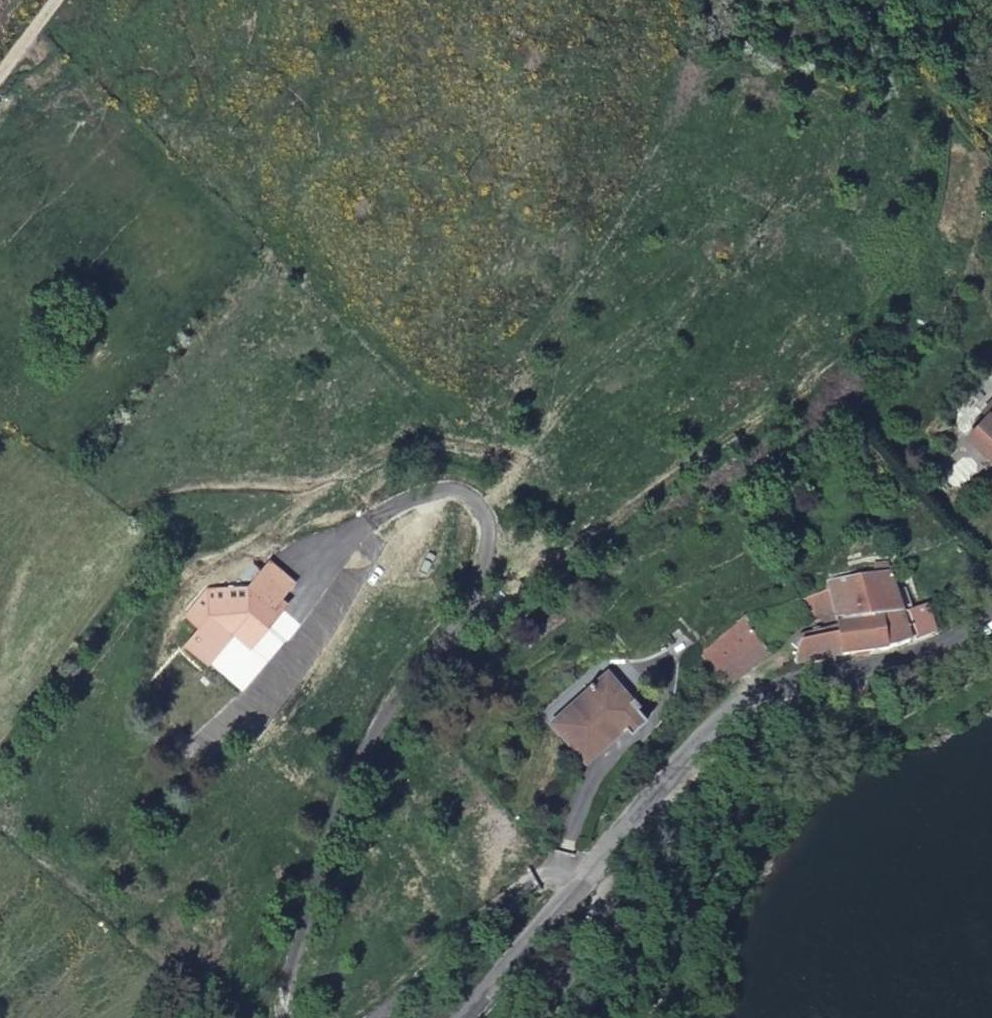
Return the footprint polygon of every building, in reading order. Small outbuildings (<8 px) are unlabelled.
[(991,462),(991,412),(989,415),(991,418),(970,441),(991,462)] [(294,587),(267,563),(246,589),(273,611),(294,587)] [(877,577),(894,576),(892,563),(876,564),(877,577)] [(797,650),(793,664),(846,657),(888,650),(910,644),(894,576),(877,577),(832,581),(833,587),(837,612),(840,634),(806,640),(800,646),(797,650)] [(810,614),(837,612),(833,587),(803,592),(810,614)] [(187,652),(209,669),(239,633),(247,640),(258,626),(265,632),(278,616),(273,611),(246,589),(213,593),(189,623),(201,632),(187,652)] [(941,612),(932,614),(934,622),(943,621),(941,612)] [(911,615),(917,641),(936,635),(934,622),(932,614),(911,615)] [(699,650),(729,692),(767,655),(746,617),(721,634),(699,650)] [(649,724),(608,678),(556,725),(590,764),(626,730),(633,738),(649,724)]
